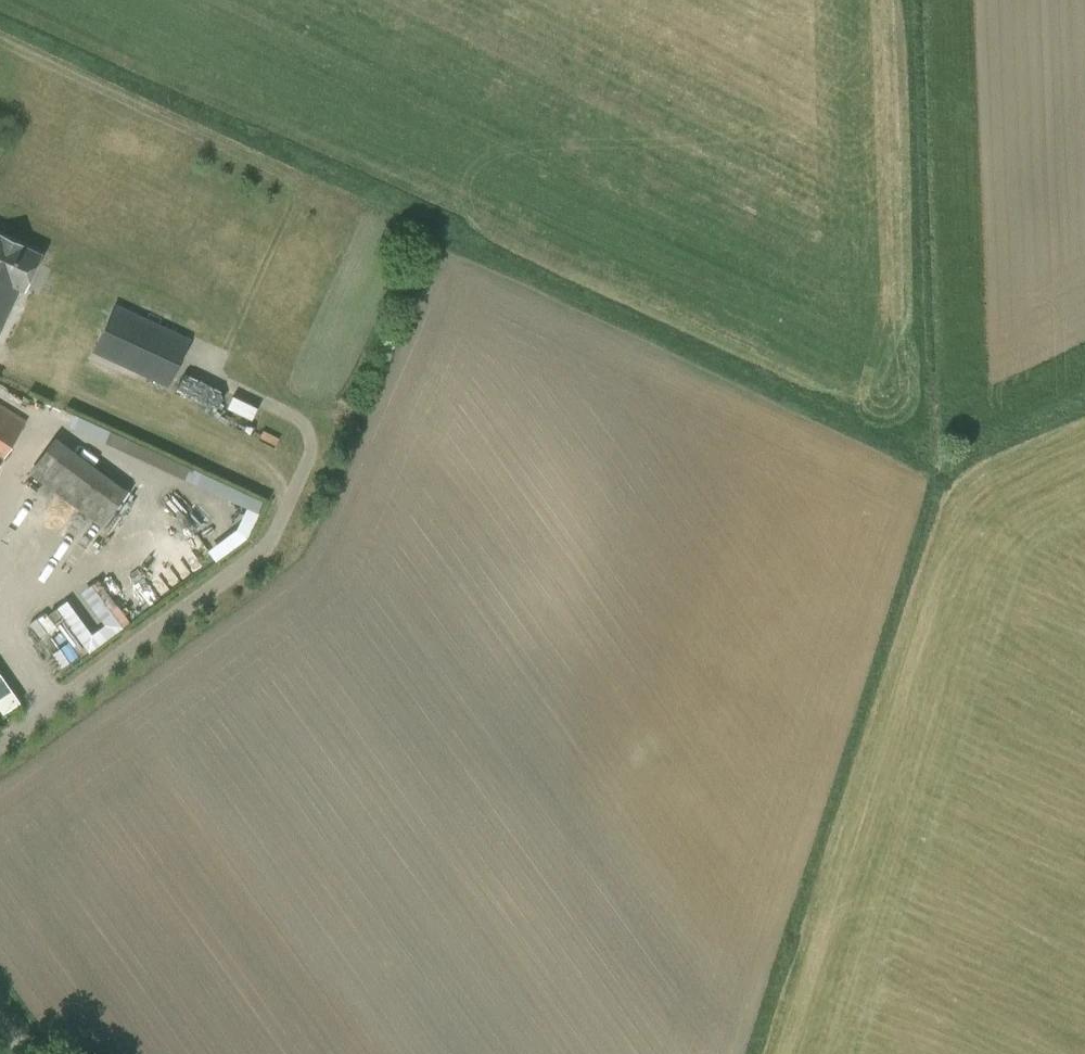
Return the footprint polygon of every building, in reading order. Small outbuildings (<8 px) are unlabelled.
[(0,236),(0,279),(19,287),(23,289),(39,254),(0,236)] [(0,279),(0,328),(19,287),(0,279)] [(90,349),(110,358),(125,366),(168,386),(189,340),(111,304),(90,349)] [(188,373),(181,394),(227,409),(234,388),(188,373)] [(238,398),(236,413),(262,418),(265,403),(238,398)] [(26,421),(0,405),(0,460),(26,421)] [(101,526),(103,523),(115,532),(139,501),(55,437),(29,470),(101,526)] [(104,577),(83,591),(93,605),(83,612),(73,598),(44,618),(55,634),(65,627),(85,656),(135,622),(104,577)]
